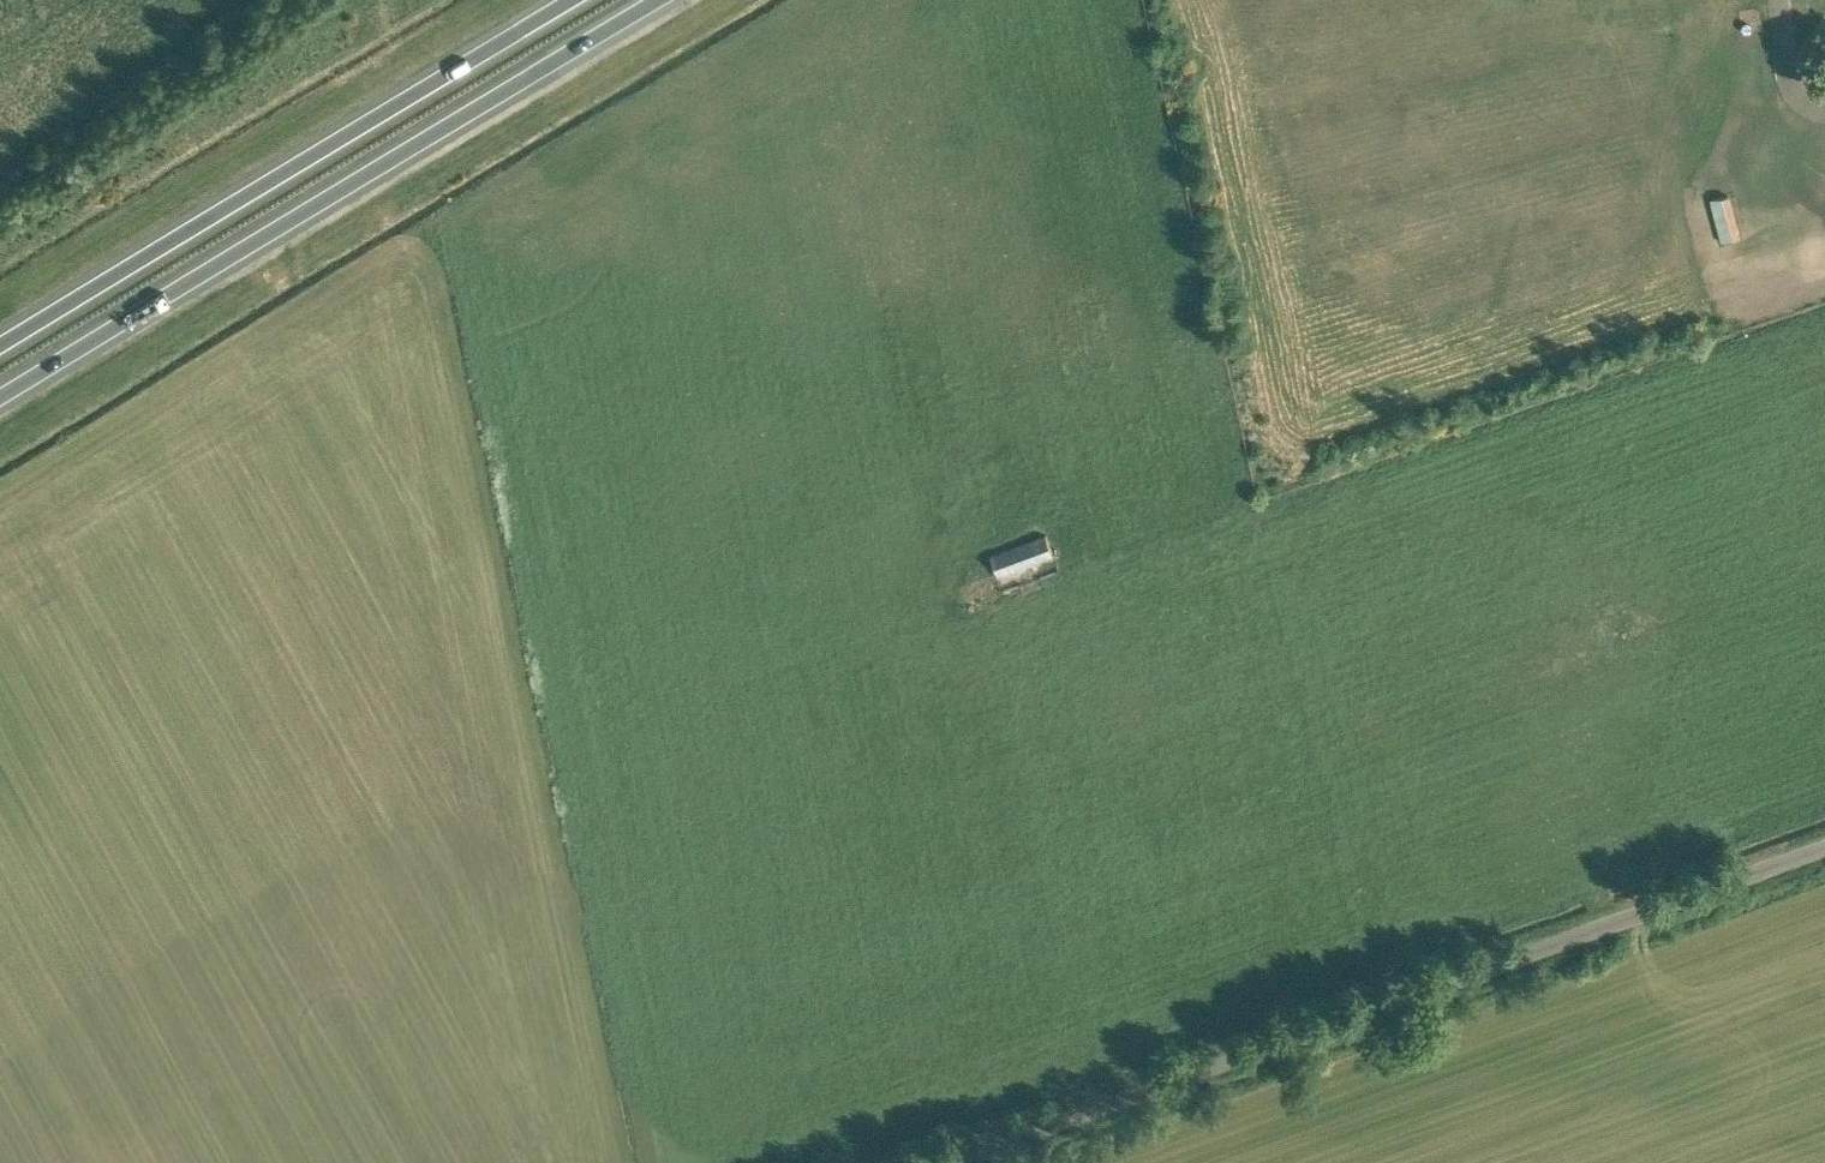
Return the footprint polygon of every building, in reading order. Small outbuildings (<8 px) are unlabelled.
[(1823,34),(1808,52),(1821,63),(1824,57),(1824,35),(1823,34)] [(1720,242),(1741,236),(1729,195),(1708,200),(1720,242)] [(999,576),(1053,555),(1045,534),(990,554),(999,576)]
